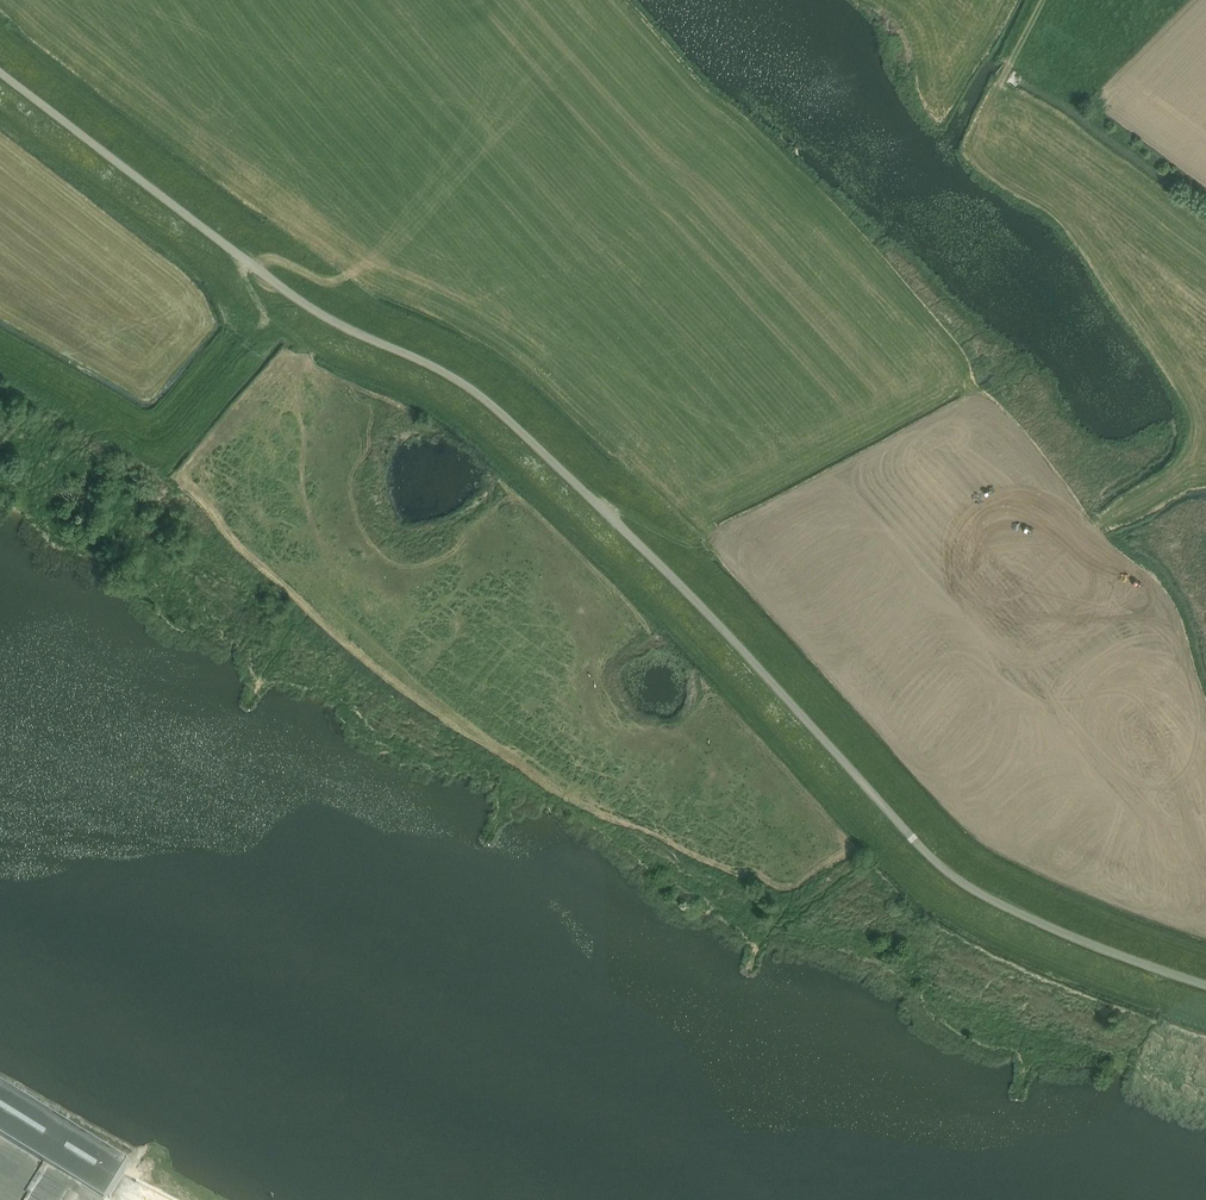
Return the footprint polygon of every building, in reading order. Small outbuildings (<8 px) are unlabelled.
[(126,1170),(0,1093),(0,1199),(106,1199),(126,1170)]
